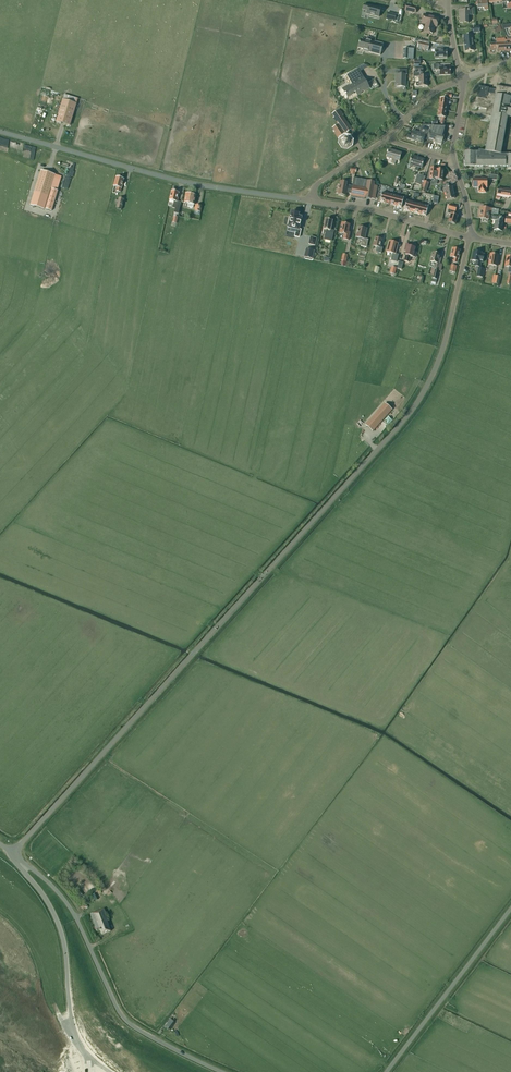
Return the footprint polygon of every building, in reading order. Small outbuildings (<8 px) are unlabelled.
[(477,0),(478,8),(484,8),(484,10),(488,10),(488,7),(487,0),(480,0),(477,0)] [(510,1),(510,0),(503,0),(503,2),(506,2),(507,9),(510,8),(510,1)] [(364,5),(362,10),(367,11),(366,14),(379,17),(381,9),(364,5)] [(472,15),(472,7),(465,7),(465,10),(459,10),(459,16),(460,16),(460,23),(468,23),(468,15),(472,15)] [(388,13),(386,19),(395,21),(396,15),(388,13)] [(437,27),(439,18),(423,15),(421,23),(426,24),(424,33),(428,34),(429,33),(432,34),(434,26),(437,27)] [(501,25),(507,40),(510,40),(510,43),(510,44),(510,24),(501,25)] [(465,52),(474,51),(472,35),(463,36),(465,52)] [(371,41),(363,39),(363,40),(360,39),(358,48),(369,51),(369,52),(380,55),(383,44),(371,41)] [(416,39),(415,42),(419,42),(417,48),(428,50),(430,42),(416,39)] [(507,40),(505,41),(505,39),(496,39),(496,43),(490,43),(490,50),(497,50),(497,51),(510,51),(510,44),(510,43),(510,40),(507,40)] [(443,51),(443,49),(434,50),(435,59),(447,58),(447,51),(443,51)] [(418,61),(417,60),(415,60),(414,60),(414,68),(415,68),(415,73),(413,73),(413,77),(419,77),(419,82),(417,82),(416,83),(416,86),(417,86),(419,86),(419,87),(427,86),(427,76),(422,76),(422,73),(423,73),(423,68),(418,68),(418,65),(420,65),(420,61),(418,61)] [(438,64),(433,64),(434,69),(436,69),(436,70),(439,70),(439,75),(450,75),(450,65),(438,65),(438,64)] [(348,85),(342,89),(347,98),(355,93),(357,96),(361,93),(360,92),(363,90),(364,92),(370,88),(363,76),(360,77),(358,73),(360,72),(358,68),(347,75),(352,84),(348,86),(348,85)] [(397,78),(397,87),(401,87),(401,86),(405,86),(405,87),(406,72),(396,72),(395,78),(396,78),(397,78)] [(502,154),(501,154),(507,117),(510,117),(510,88),(497,86),(495,95),(488,93),(489,88),(479,86),(477,98),(476,98),(475,104),(474,104),(473,104),(472,105),(471,106),(471,108),(472,109),(473,110),(474,110),(475,110),(476,110),(477,109),(478,108),(489,110),(488,116),(491,117),(485,151),(478,150),(478,152),(465,152),(465,166),(508,166),(508,169),(510,169),(510,154),(502,154)] [(65,94),(63,100),(56,122),(70,126),(76,104),(78,98),(65,94)] [(440,98),(439,103),(438,110),(446,111),(447,104),(448,99),(450,100),(450,98),(451,98),(451,95),(445,94),(444,99),(440,98)] [(350,142),(348,139),(345,138),(344,137),(344,135),(345,134),(352,130),(342,116),(343,116),(339,109),(332,115),(334,118),(333,118),(334,120),(338,125),(332,128),(335,132),(334,132),(338,139),(340,138),(342,141),(342,143),(343,146),(347,147),(349,145),(350,142)] [(445,118),(446,111),(438,110),(437,117),(442,117),(441,124),(443,125),(444,122),(444,118),(445,118)] [(413,131),(412,134),(408,133),(407,139),(410,140),(423,144),(424,139),(428,125),(422,125),(420,130),(419,133),(413,131)] [(444,142),(445,137),(444,136),(444,135),(447,126),(428,125),(424,139),(427,140),(428,139),(435,141),(435,142),(441,144),(442,143),(444,142)] [(394,165),(395,163),(396,161),(399,162),(402,153),(389,149),(386,158),(392,159),(391,164),(394,165)] [(412,156),(410,163),(409,165),(416,167),(415,170),(418,171),(419,168),(421,168),(424,160),(412,156)] [(442,180),(443,170),(436,169),(431,168),(430,179),(431,179),(431,183),(437,184),(438,180),(442,180)] [(34,192),(30,205),(44,210),(44,209),(51,211),(58,191),(51,188),(55,174),(41,170),(34,192)] [(421,185),(423,176),(417,174),(414,184),(421,186),(421,185)] [(122,185),(124,179),(116,177),(114,186),(118,187),(117,191),(120,192),(121,188),(122,188),(123,185),(122,185)] [(353,186),(351,194),(351,196),(371,199),(375,182),(354,178),(353,186)] [(487,179),(473,179),(473,180),(471,181),(472,186),(473,186),(473,188),(479,188),(480,193),(485,193),(485,188),(487,188),(487,179)] [(347,183),(340,182),(340,186),(338,185),(336,194),(340,195),(341,196),(343,196),(344,195),(346,196),(346,193),(351,194),(353,186),(347,185),(347,183)] [(449,188),(448,184),(442,185),(443,190),(445,189),(447,200),(454,199),(452,187),(449,188)] [(497,194),(500,195),(509,196),(510,196),(510,187),(510,190),(498,188),(497,194)] [(181,203),(177,202),(178,199),(177,198),(179,193),(172,191),(170,200),(173,201),(172,205),(173,205),(173,208),(175,209),(174,213),(178,214),(181,203)] [(382,192),(380,202),(382,202),(387,204),(390,194),(382,192)] [(186,194),(184,203),(189,204),(188,207),(193,208),(193,205),(194,205),(196,196),(186,194)] [(390,194),(387,204),(391,205),(394,206),(397,196),(390,194)] [(397,196),(394,206),(401,208),(404,198),(397,196)] [(124,199),(119,198),(118,200),(117,203),(116,208),(121,210),(124,199)] [(407,201),(404,210),(412,212),(414,203),(407,201)] [(414,203),(412,212),(419,214),(421,205),(414,203)] [(421,205),(419,214),(426,216),(428,206),(421,205)] [(454,215),(455,211),(456,207),(449,205),(448,210),(449,210),(448,213),(450,214),(448,223),(455,225),(457,216),(454,215)] [(480,211),(479,218),(488,220),(489,213),(492,214),(495,215),(496,210),(493,210),(493,209),(481,207),(480,211)] [(295,237),(299,238),(301,230),(299,229),(301,218),(298,217),(299,214),(291,212),(290,218),(289,218),(288,225),(288,228),(296,230),(295,237)] [(492,216),(492,220),(495,221),(494,230),(501,231),(502,225),(503,225),(504,218),(500,218),(492,216)] [(327,230),(325,235),(324,240),(331,241),(333,231),(330,230),(332,221),(325,220),(323,229),(327,230)] [(348,240),(350,232),(348,232),(350,225),(341,223),(339,233),(342,234),(341,235),(344,236),(343,239),(348,240)] [(367,229),(358,227),(356,237),(360,238),(359,240),(362,241),(361,246),(366,247),(368,240),(365,239),(367,229)] [(380,247),(382,240),(375,238),(373,246),(377,247),(376,252),(381,254),(383,248),(380,247)] [(395,254),(398,244),(389,241),(386,252),(392,253),(391,260),(396,262),(398,254),(395,254)] [(411,245),(406,244),(404,251),(406,252),(405,255),(406,255),(404,261),(408,262),(410,256),(415,257),(416,253),(414,252),(415,248),(411,247),(411,245)] [(458,255),(460,250),(456,249),(454,248),(454,249),(453,248),(450,257),(454,258),(453,262),(457,263),(458,259),(459,255),(458,255)] [(312,259),(314,251),(306,249),(304,257),(312,259)] [(475,266),(479,267),(480,267),(481,262),(483,262),(484,254),(481,254),(481,252),(474,251),(472,261),(476,262),(475,266)] [(442,265),(439,264),(441,259),(439,258),(440,255),(432,253),(430,262),(433,263),(433,264),(434,265),(433,269),(431,275),(433,275),(431,282),(436,283),(439,270),(441,271),(442,265)] [(488,265),(496,266),(498,255),(490,254),(488,265)] [(373,432),(392,410),(385,403),(365,425),(373,432)] [(80,902),(85,897),(80,891),(74,895),(80,902)] [(104,909),(90,914),(95,927),(94,927),(95,929),(99,928),(102,935),(111,931),(107,921),(108,920),(104,909)] [(171,1019),(166,1026),(169,1029),(174,1022),(171,1019)]
